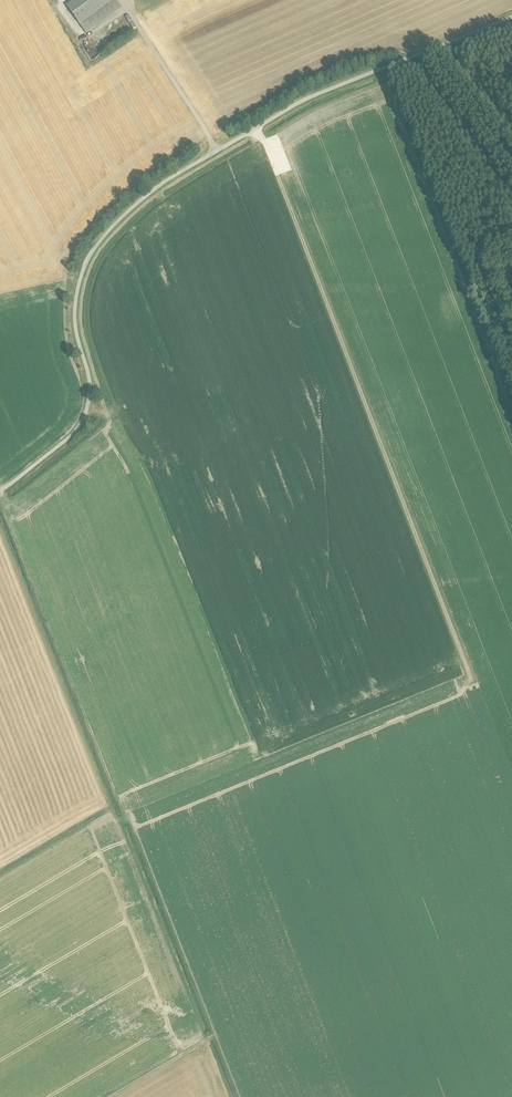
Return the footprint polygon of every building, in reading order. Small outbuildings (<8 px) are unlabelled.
[(85,31),(121,6),(117,0),(75,0),(67,6),(85,31)] [(60,24),(68,36),(74,32),(66,20),(60,24)]
